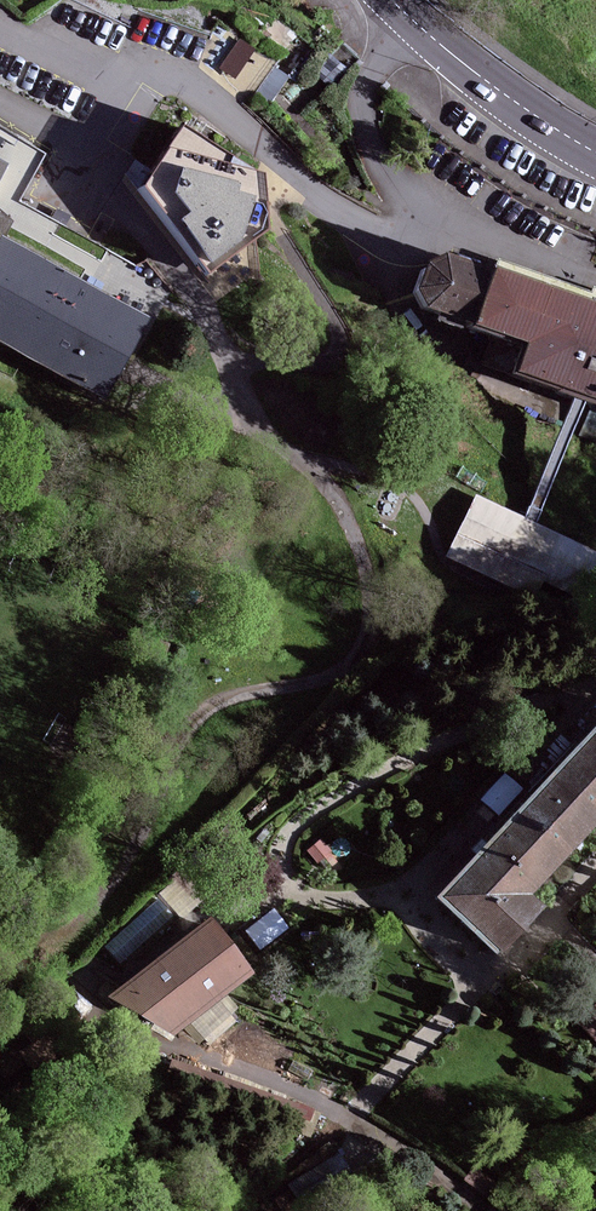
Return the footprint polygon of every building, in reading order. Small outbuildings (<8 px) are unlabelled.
[(264,58),(242,42),(223,68),(246,84),(264,58)] [(345,71),(329,57),(316,72),(331,86),(345,71)] [(256,169),(184,128),(141,188),(208,274),(269,228),(256,169)] [(9,219),(0,215),(0,237),(9,219)] [(106,392),(145,314),(0,241),(0,339),(106,392)] [(500,265),(497,272),(448,253),(440,258),(431,263),(425,275),(419,288),(423,297),(428,306),(477,325),(530,345),(519,372),(576,393),(523,518),(479,498),(451,554),(573,609),(595,560),(595,554),(533,526),(587,397),(595,401),(595,301),(500,265)] [(595,820),(595,737),(447,893),(502,945),(540,904),(527,892),(595,820)] [(482,790),(496,804),(520,780),(505,766),(482,790)] [(213,920),(113,996),(172,1035),(254,973),(213,920)] [(592,1007),(577,1020),(595,1040),(595,1011),(592,1007)]
